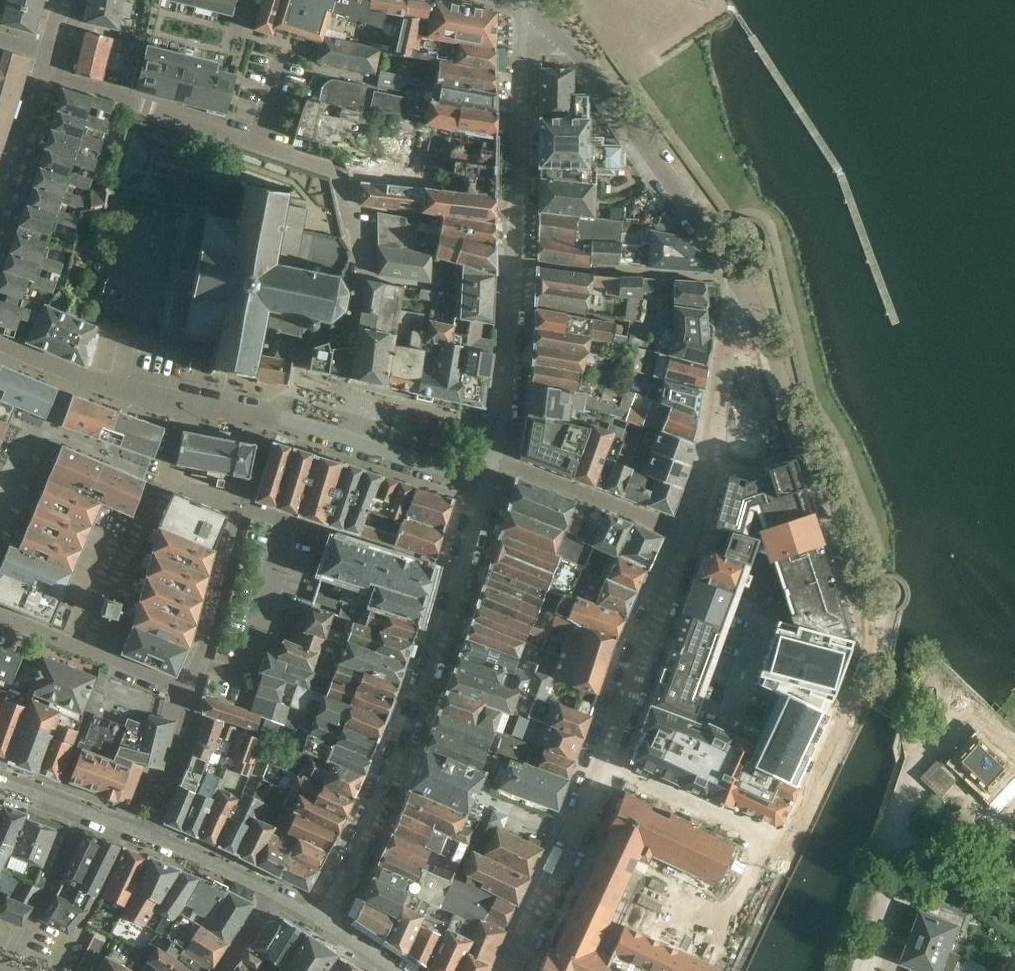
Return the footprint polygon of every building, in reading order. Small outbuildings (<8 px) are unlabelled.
[(34,0),(8,0),(5,8),(39,18),(43,3),(34,0)] [(123,2),(114,0),(88,0),(86,9),(120,16),(128,17),(131,4),(123,2)] [(213,9),(215,0),(197,0),(195,5),(213,9)] [(213,9),(231,14),(234,0),(215,0),(213,9)] [(330,12),(334,0),(262,0),(253,30),(272,35),(275,26),(289,31),(291,26),(307,31),(306,36),(322,41),(324,35),(330,12)] [(384,13),(366,10),(368,0),(334,0),(330,12),(380,28),(384,13)] [(366,10),(384,13),(401,16),(405,17),(408,0),(368,0),(366,10)] [(420,19),(427,20),(429,12),(430,0),(428,0),(408,0),(405,17),(420,19)] [(496,12),(435,1),(433,12),(429,12),(427,20),(420,19),(421,22),(431,23),(429,35),(495,48),(496,12)] [(39,18),(5,8),(4,14),(0,13),(0,24),(34,33),(39,18)] [(118,29),(120,16),(86,9),(84,22),(118,29)] [(495,71),(495,48),(429,35),(431,23),(421,22),(420,19),(405,17),(401,16),(384,13),(380,28),(385,35),(381,51),(389,53),(389,54),(438,62),(495,71)] [(80,53),(137,67),(143,46),(132,43),(129,55),(110,51),(113,38),(85,32),(80,53)] [(324,35),(322,41),(317,61),(374,75),(381,50),(372,48),(374,43),(349,37),(348,41),(324,35)] [(137,89),(155,94),(165,52),(147,48),(137,89)] [(18,100),(30,58),(4,51),(2,58),(0,57),(0,94),(18,100)] [(183,57),(165,52),(155,94),(172,99),(183,57)] [(137,67),(80,53),(75,74),(102,81),(105,68),(124,73),(121,86),(132,88),(137,67)] [(183,57),(172,99),(190,103),(200,61),(183,57)] [(190,103),(207,107),(207,108),(216,72),(217,72),(218,65),(200,61),(190,103)] [(495,93),(495,71),(438,62),(434,83),(465,90),(465,88),(495,93)] [(572,119),(573,95),(573,70),(540,69),(539,120),(572,119)] [(434,83),(380,70),(378,86),(401,91),(403,83),(424,87),(423,93),(407,89),(405,97),(413,99),(413,100),(430,102),(461,109),(461,107),(495,114),(495,93),(465,88),(465,90),(434,83)] [(207,108),(207,107),(206,112),(224,117),(234,77),(217,72),(216,72),(207,108)] [(369,112),(362,110),(367,86),(336,79),(331,80),(326,82),(323,86),(321,91),(319,101),(306,98),(294,137),(320,143),(319,148),(348,154),(356,183),(360,183),(362,157),(365,155),(375,113),(369,112)] [(62,91),(56,110),(85,120),(86,115),(87,115),(90,106),(111,113),(114,103),(92,96),(90,100),(62,91)] [(495,138),(495,114),(461,107),(461,109),(430,102),(413,100),(413,99),(405,97),(374,91),(369,112),(375,113),(495,138)] [(18,100),(0,94),(0,150),(1,150),(12,117),(16,118),(21,101),(18,100)] [(588,95),(573,95),(572,119),(539,120),(539,167),(587,168),(587,172),(595,172),(594,174),(613,174),(613,169),(620,169),(621,146),(602,146),(602,138),(587,138),(588,95)] [(85,120),(56,110),(50,129),(79,139),(80,134),(81,134),(84,125),(105,132),(108,123),(87,115),(86,115),(85,120)] [(495,138),(375,113),(365,155),(362,157),(360,183),(392,187),(442,193),(445,162),(495,168),(495,138)] [(79,139),(50,129),(44,148),(73,158),(74,153),(75,154),(78,144),(99,151),(102,142),(81,134),(80,134),(79,139)] [(97,161),(75,154),(74,153),(73,158),(44,148),(38,167),(67,177),(68,173),(69,173),(72,163),(93,171),(97,161)] [(494,196),(495,168),(445,162),(442,193),(494,196)] [(67,177),(38,167),(32,186),(61,196),(63,192),(67,183),(88,190),(91,180),(69,173),(68,173),(67,177)] [(538,213),(594,219),(594,174),(595,172),(587,172),(587,168),(539,167),(538,213)] [(341,238),(322,234),(300,231),(304,209),(284,206),(286,196),(294,192),(293,188),(285,192),(246,185),(241,180),(239,182),(245,189),(244,196),(182,184),(177,207),(181,208),(180,214),(178,213),(176,226),(177,227),(175,239),(173,238),(169,259),(171,259),(168,276),(166,276),(162,296),(164,297),(162,309),(160,308),(157,321),(159,321),(158,330),(150,328),(150,332),(215,344),(211,365),(204,370),(207,374),(214,369),(249,376),(254,382),(258,379),(287,385),(292,360),(299,339),(300,339),(301,337),(300,334),(306,328),(308,329),(313,328),(316,324),(315,319),(326,322),(328,329),(332,327),(330,321),(342,312),(347,315),(349,311),(344,308),(347,294),(352,293),(352,289),(345,289),(339,278),(347,268),(350,253),(341,238)] [(361,204),(392,208),(392,187),(360,183),(361,204)] [(61,196),(32,186),(26,205),(54,215),(55,211),(56,211),(59,201),(80,208),(84,199),(63,192),(61,196)] [(392,187),(392,208),(422,211),(422,212),(442,216),(494,223),(494,196),(442,193),(392,187)] [(90,191),(90,208),(93,207),(94,209),(106,207),(107,195),(109,194),(110,194),(111,191),(108,191),(106,188),(90,191)] [(64,214),(56,211),(55,211),(54,215),(26,205),(17,233),(46,243),(54,221),(61,223),(64,214)] [(378,233),(404,237),(406,223),(407,217),(377,212),(378,233)] [(621,244),(621,243),(624,222),(594,219),(538,213),(537,239),(592,247),(592,243),(621,244)] [(652,232),(651,245),(649,266),(709,271),(713,265),(680,239),(663,213),(652,232)] [(499,245),(500,224),(494,223),(442,216),(440,227),(418,223),(418,225),(417,231),(439,234),(494,244),(499,245)] [(404,237),(402,249),(414,251),(417,231),(418,225),(406,223),(404,237)] [(42,256),(46,243),(17,233),(10,253),(39,262),(38,266),(57,273),(61,263),(42,256)] [(404,237),(378,233),(378,246),(402,249),(404,237)] [(460,263),(495,274),(494,244),(439,234),(436,256),(460,263)] [(590,267),(590,262),(592,247),(537,239),(537,260),(590,267)] [(590,262),(618,264),(621,244),(592,243),(592,247),(590,262)] [(649,266),(651,245),(621,243),(621,244),(618,264),(649,266)] [(402,249),(378,246),(378,275),(430,282),(430,285),(443,287),(444,260),(432,258),(432,254),(414,251),(402,249)] [(10,253),(3,271),(29,280),(31,281),(30,285),(31,286),(31,285),(51,292),(54,282),(35,275),(38,266),(39,262),(10,253)] [(493,324),(495,274),(460,263),(454,318),(472,320),(479,322),(493,324)] [(620,296),(619,277),(537,268),(534,305),(585,313),(590,285),(606,289),(602,295),(620,296)] [(0,279),(0,301),(41,315),(46,307),(26,300),(31,286),(30,285),(31,281),(29,280),(3,271),(0,279)] [(641,278),(619,277),(620,296),(640,298),(641,278)] [(388,386),(400,310),(403,287),(366,280),(359,322),(335,337),(337,348),(354,346),(351,379),(388,386)] [(703,282),(673,281),(672,303),(673,303),(706,309),(703,282)] [(0,301),(0,333),(13,338),(19,318),(36,325),(38,321),(41,315),(0,301)] [(654,352),(670,356),(706,366),(709,349),(706,309),(673,303),(674,330),(661,327),(654,352)] [(95,326),(47,306),(46,307),(41,315),(38,321),(36,325),(27,342),(85,365),(95,326)] [(388,386),(418,393),(428,332),(421,331),(424,314),(400,310),(388,386)] [(615,324),(534,310),(534,326),(534,328),(590,338),(612,342),(613,343),(624,345),(625,345),(626,336),(613,334),(615,324)] [(27,342),(36,325),(19,318),(13,338),(27,342)] [(433,396),(458,401),(462,378),(460,376),(461,371),(469,321),(472,322),(472,320),(454,318),(452,327),(451,334),(449,345),(442,343),(433,396)] [(488,376),(493,343),(477,340),(479,322),(472,320),(472,322),(469,321),(461,371),(488,376)] [(451,334),(452,327),(429,323),(428,332),(418,393),(433,396),(442,343),(449,345),(451,334)] [(533,344),(533,346),(586,354),(587,352),(590,338),(534,328),(533,344)] [(337,348),(335,337),(326,342),(329,352),(331,352),(328,373),(351,379),(354,346),(337,348)] [(328,373),(331,352),(329,352),(326,342),(313,347),(308,370),(328,374),(328,373)] [(612,342),(610,352),(623,354),(625,345),(624,345),(613,343),(612,342)] [(533,346),(531,365),(582,373),(584,365),(601,369),(604,356),(587,351),(586,354),(533,346)] [(629,370),(637,373),(643,351),(635,348),(629,370)] [(664,380),(670,382),(674,383),(702,391),(706,366),(670,356),(664,380)] [(0,364),(0,541),(9,545),(0,566),(0,603),(120,654),(176,678),(188,648),(214,550),(228,515),(179,494),(143,479),(151,458),(153,459),(164,427),(72,395),(71,397),(56,391),(57,388),(0,364)] [(531,365),(530,383),(586,394),(592,395),(596,376),(582,373),(531,365)] [(484,407),(488,376),(461,371),(460,376),(462,378),(458,401),(484,407)] [(651,384),(645,398),(659,403),(661,404),(662,404),(697,419),(697,417),(702,391),(674,383),(670,382),(664,380),(653,377),(651,384)] [(530,385),(527,413),(567,423),(571,409),(580,411),(582,412),(584,406),(585,396),(586,394),(530,383),(530,385)] [(585,396),(584,406),(626,420),(629,410),(592,396),(592,395),(586,394),(585,396)] [(658,405),(654,417),(664,421),(660,431),(658,430),(657,431),(660,432),(693,443),(697,419),(662,404),(661,404),(659,403),(658,405)] [(626,420),(641,425),(646,413),(630,407),(629,410),(626,420)] [(521,445),(519,458),(571,478),(589,428),(567,423),(527,413),(524,427),(521,445)] [(626,420),(623,431),(639,437),(643,426),(641,425),(626,420)] [(589,428),(571,478),(604,490),(614,463),(604,458),(611,438),(613,433),(590,425),(589,428)] [(255,445),(182,430),(175,465),(208,471),(207,477),(217,479),(216,486),(223,487),(225,474),(248,478),(255,445)] [(623,441),(622,444),(635,448),(639,437),(623,431),(620,440),(623,441)] [(657,431),(650,451),(652,452),(651,453),(689,467),(689,465),(693,443),(660,432),(657,431)] [(254,501),(276,508),(293,448),(273,442),(254,501)] [(635,448),(622,444),(618,454),(632,458),(635,448)] [(293,448),(276,508),(298,515),(306,484),(314,454),(293,448)] [(651,453),(646,468),(663,475),(661,481),(681,488),(689,467),(651,453)] [(336,494),(345,464),(314,454),(306,484),(328,491),(336,494)] [(704,554),(650,704),(693,720),(757,539),(763,538),(791,622),(851,639),(810,513),(811,513),(803,488),(804,487),(794,457),(764,468),(766,473),(747,479),(747,477),(726,472),(712,527),(725,531),(718,552),(713,550),(704,554)] [(614,463),(604,490),(621,496),(631,470),(632,469),(615,461),(614,463)] [(336,494),(328,491),(326,497),(334,499),(327,524),(344,529),(363,470),(345,464),(336,494)] [(646,468),(643,474),(656,479),(652,491),(647,505),(672,514),(681,488),(661,481),(663,475),(646,468)] [(366,508),(387,515),(400,482),(363,470),(344,529),(359,533),(366,508)] [(631,470),(621,496),(647,505),(652,491),(643,488),(646,477),(631,470)] [(516,478),(508,508),(576,535),(581,521),(568,517),(574,501),(516,478)] [(404,521),(405,518),(416,488),(416,487),(400,482),(387,515),(404,521)] [(306,484),(298,515),(327,524),(334,499),(326,497),(328,491),(306,484)] [(416,488),(405,518),(444,531),(453,500),(416,488)] [(444,531),(405,518),(404,521),(387,515),(366,508),(359,533),(436,558),(444,531)] [(508,508),(500,534),(582,566),(583,566),(584,566),(589,556),(593,546),(592,546),(591,545),(575,538),(576,535),(508,508)] [(605,514),(591,545),(592,546),(593,546),(609,553),(617,557),(627,535),(632,524),(631,523),(606,513),(605,514)] [(627,535),(617,557),(620,558),(645,569),(648,570),(663,537),(632,524),(627,535)] [(500,535),(488,569),(545,590),(561,597),(561,598),(563,592),(568,594),(571,595),(574,587),(583,566),(582,566),(500,534),(500,535)] [(346,604),(367,611),(368,607),(418,621),(433,569),(334,538),(321,574),(346,582),(339,601),(315,593),(312,602),(340,611),(343,602),(346,604)] [(593,546),(589,556),(606,565),(600,576),(635,592),(645,569),(620,558),(617,557),(609,553),(593,546)] [(487,574),(483,585),(522,599),(521,601),(539,607),(539,605),(544,593),(545,590),(488,569),(487,574)] [(574,587),(571,595),(580,599),(625,616),(635,592),(600,576),(592,572),(584,591),(574,587)] [(481,591),(477,605),(531,626),(539,607),(521,601),(522,599),(483,585),(481,591)] [(561,598),(557,610),(560,615),(616,637),(625,616),(580,599),(571,595),(568,594),(563,592),(561,598)] [(121,601),(104,597),(100,614),(117,618),(121,601)] [(346,619),(349,620),(353,621),(352,624),(412,642),(419,621),(418,621),(368,607),(367,611),(346,604),(342,617),(346,619)] [(477,605),(471,621),(525,641),(528,633),(545,640),(546,639),(548,633),(531,626),(477,605)] [(304,630),(339,642),(341,635),(344,636),(349,620),(346,619),(342,632),(329,628),(333,613),(311,607),(304,630)] [(552,624),(567,629),(561,646),(563,647),(563,648),(580,654),(579,656),(607,665),(614,641),(615,640),(616,637),(560,615),(556,614),(555,613),(552,624)] [(341,635),(339,642),(346,644),(347,642),(405,663),(412,642),(352,624),(353,621),(349,620),(344,636),(341,635)] [(754,749),(748,762),(793,784),(794,783),(797,785),(803,774),(800,773),(815,740),(817,741),(819,739),(822,732),(822,729),(821,728),(828,713),(826,712),(853,641),(852,640),(791,623),(778,620),(755,682),(779,693),(753,748),(754,748),(754,749)] [(471,621),(466,638),(517,658),(518,658),(525,641),(471,621)] [(319,654),(338,661),(398,685),(405,663),(347,642),(346,644),(339,642),(304,630),(302,635),(294,633),(291,642),(319,654)] [(459,653),(455,667),(534,696),(556,704),(562,706),(567,694),(558,691),(561,680),(552,677),(532,670),(535,663),(524,660),(521,669),(514,667),(518,658),(517,658),(466,638),(459,653)] [(312,670),(315,664),(319,654),(291,642),(283,640),(277,656),(312,670)] [(535,663),(532,670),(552,677),(561,680),(598,693),(607,665),(579,656),(580,654),(563,648),(563,647),(561,646),(558,655),(548,652),(544,666),(535,663)] [(12,684),(22,656),(0,648),(0,680),(12,684)] [(259,672),(262,673),(305,690),(312,670),(277,656),(267,652),(259,672)] [(97,677),(41,655),(26,699),(31,701),(33,696),(60,707),(58,712),(81,721),(83,713),(82,713),(85,706),(92,690),(97,677)] [(315,664),(312,670),(331,679),(391,704),(398,685),(338,661),(334,672),(315,664)] [(454,670),(445,693),(496,710),(497,709),(505,712),(524,718),(526,719),(533,700),(534,696),(455,667),(454,670)] [(323,697),(305,690),(262,673),(256,695),(257,695),(289,707),(305,713),(377,741),(385,721),(323,697)] [(331,679),(323,697),(385,721),(391,704),(331,679)] [(31,701),(26,699),(0,690),(0,758),(8,761),(31,701)] [(104,695),(92,690),(85,706),(97,711),(104,695)] [(445,693),(438,714),(498,734),(505,712),(497,709),(496,710),(445,693)] [(377,741),(305,713),(299,728),(285,721),(289,707),(257,695),(252,712),(260,716),(266,718),(262,728),(305,745),(308,737),(369,761),(377,741)] [(260,716),(252,712),(246,711),(246,710),(204,696),(203,713),(255,731),(260,716)] [(533,700),(526,719),(548,726),(555,707),(556,704),(534,696),(533,700)] [(58,712),(31,701),(8,761),(36,771),(58,712)] [(555,707),(548,726),(551,727),(582,738),(590,716),(562,706),(556,704),(555,707)] [(642,733),(628,762),(677,785),(677,786),(705,799),(735,811),(736,809),(772,826),(781,823),(798,786),(793,784),(793,785),(747,763),(748,762),(754,749),(734,739),(735,738),(707,725),(706,727),(692,721),(650,705),(640,732),(642,733)] [(81,721),(58,712),(36,771),(59,780),(81,721)] [(500,738),(495,753),(567,779),(582,738),(551,727),(548,726),(526,719),(524,718),(505,712),(498,734),(497,737),(500,738)] [(94,714),(81,748),(106,757),(108,752),(143,765),(163,770),(174,722),(149,716),(144,733),(94,714)] [(438,714),(432,730),(495,753),(500,738),(497,737),(498,734),(438,714)] [(197,742),(227,755),(235,730),(236,727),(204,717),(197,742)] [(233,754),(241,732),(235,730),(227,755),(240,761),(235,772),(224,767),(198,837),(217,845),(241,791),(253,762),(242,758),(242,756),(233,754)] [(432,730),(409,790),(466,815),(466,814),(483,777),(494,782),(500,784),(499,787),(557,809),(567,779),(495,753),(432,730)] [(261,740),(241,732),(233,754),(242,756),(242,758),(253,762),(254,756),(255,757),(261,740)] [(308,737),(305,745),(302,751),(308,754),(363,775),(369,761),(308,737)] [(996,752),(981,738),(965,755),(964,753),(961,756),(962,758),(954,766),(943,756),(923,777),(942,795),(967,769),(988,789),(982,795),(996,808),(1014,787),(1014,770),(1013,769),(996,752)] [(240,761),(227,755),(197,742),(192,754),(207,761),(181,829),(198,837),(224,767),(235,772),(240,761)] [(108,752),(106,757),(81,748),(69,781),(100,793),(99,796),(116,802),(117,800),(128,804),(143,765),(108,752)] [(207,761),(192,754),(176,795),(165,822),(181,829),(207,761)] [(363,775),(308,754),(300,772),(353,797),(363,775)] [(300,772),(289,794),(345,817),(353,797),(300,772)] [(238,855),(255,817),(271,784),(261,779),(252,797),(241,791),(217,845),(238,855)] [(404,804),(400,813),(433,827),(433,829),(465,845),(466,845),(471,833),(477,820),(466,815),(409,790),(407,794),(404,804)] [(717,969),(620,924),(648,865),(713,895),(736,844),(699,826),(702,821),(691,816),(689,821),(625,791),(622,797),(607,829),(610,830),(555,949),(549,947),(538,970),(716,970),(717,969)] [(345,817),(289,794),(283,809),(338,832),(345,817)] [(25,882),(3,866),(9,853),(10,854),(25,818),(27,814),(3,806),(0,815),(0,890),(5,892),(15,898),(25,882)] [(283,809),(274,826),(298,838),(328,851),(338,832),(283,809)] [(493,810),(489,822),(504,828),(508,816),(493,810)] [(399,816),(393,832),(430,850),(440,854),(457,861),(465,845),(433,829),(433,827),(400,813),(399,816)] [(257,865),(274,826),(255,817),(238,855),(257,865)] [(3,866),(25,882),(42,888),(64,833),(56,831),(57,830),(25,818),(10,854),(9,853),(3,866)] [(489,834),(479,854),(528,878),(542,848),(519,837),(502,830),(493,825),(488,823),(487,824),(483,831),(489,834)] [(279,875),(288,858),(298,838),(274,826),(257,865),(279,875)] [(391,835),(383,854),(421,870),(422,867),(426,859),(430,850),(393,832),(391,835)] [(85,833),(57,893),(70,900),(103,839),(85,833)] [(471,833),(466,845),(474,849),(479,837),(471,833)] [(328,851),(298,838),(288,858),(317,872),(328,851)] [(103,839),(70,900),(62,916),(47,909),(40,919),(68,933),(87,910),(120,846),(103,839)] [(86,924),(97,930),(109,936),(149,857),(124,848),(95,910),(86,924)] [(383,854),(378,865),(418,883),(416,888),(412,896),(416,898),(429,904),(437,907),(438,905),(453,872),(454,868),(457,861),(440,854),(430,850),(426,859),(422,867),(421,870),(383,854)] [(472,851),(463,871),(469,875),(466,880),(479,887),(480,887),(516,904),(528,878),(479,854),(472,851)] [(150,943),(157,931),(143,923),(179,870),(149,857),(109,936),(116,939),(117,936),(140,949),(144,951),(150,943)] [(317,872),(288,858),(279,875),(308,889),(317,872)] [(373,877),(372,878),(385,884),(412,896),(416,888),(418,883),(378,865),(377,868),(373,877)] [(164,936),(169,927),(201,878),(179,870),(143,923),(157,931),(164,936)] [(453,872),(438,905),(453,913),(455,906),(503,930),(516,904),(480,887),(479,887),(466,880),(453,872)] [(201,878),(169,927),(171,928),(192,936),(197,925),(227,943),(253,904),(201,878)] [(363,899),(362,903),(383,912),(394,917),(398,908),(399,905),(423,916),(427,908),(429,904),(416,898),(412,896),(385,884),(372,878),(363,899)] [(25,882),(15,898),(5,892),(0,905),(0,917),(21,925),(42,889),(42,888),(25,882)] [(62,916),(70,900),(57,893),(56,895),(47,909),(62,916)] [(914,938),(964,957),(968,946),(952,940),(957,927),(965,930),(972,913),(930,897),(914,938)] [(362,903),(354,919),(405,952),(420,922),(423,916),(399,905),(398,908),(394,917),(383,912),(362,903)] [(420,922),(405,952),(428,969),(445,929),(446,927),(453,913),(438,905),(437,907),(429,904),(427,908),(423,916),(420,922)] [(453,913),(446,927),(472,941),(470,945),(467,952),(490,965),(493,958),(505,931),(503,930),(455,906),(453,913)] [(646,931),(653,916),(633,907),(626,922),(646,931)] [(306,934),(281,918),(269,922),(240,961),(257,970),(279,970),(306,934)] [(171,928),(169,927),(164,936),(157,931),(150,943),(166,953),(173,942),(212,965),(227,943),(197,925),(192,936),(171,928)] [(428,969),(431,970),(457,970),(467,952),(470,945),(472,941),(446,927),(445,929),(428,969)] [(97,930),(89,946),(101,952),(109,936),(97,930)] [(330,950),(306,934),(279,970),(319,970),(330,950)] [(130,970),(140,949),(117,936),(116,939),(98,970),(133,970),(130,970)] [(964,957),(914,938),(905,962),(913,965),(910,970),(964,970),(969,959),(964,957)] [(166,953),(195,970),(207,970),(212,965),(173,942),(166,953)] [(150,943),(144,951),(140,949),(130,970),(133,970),(141,970),(148,961),(150,958),(144,954),(150,943)] [(166,953),(150,943),(144,954),(150,958),(148,961),(162,970),(195,970),(166,953)] [(319,970),(364,970),(330,950),(319,970)] [(457,970),(487,970),(490,965),(467,952),(457,970)] [(148,961),(141,970),(162,970),(148,961)] [(240,961),(233,970),(257,970),(240,961)]
